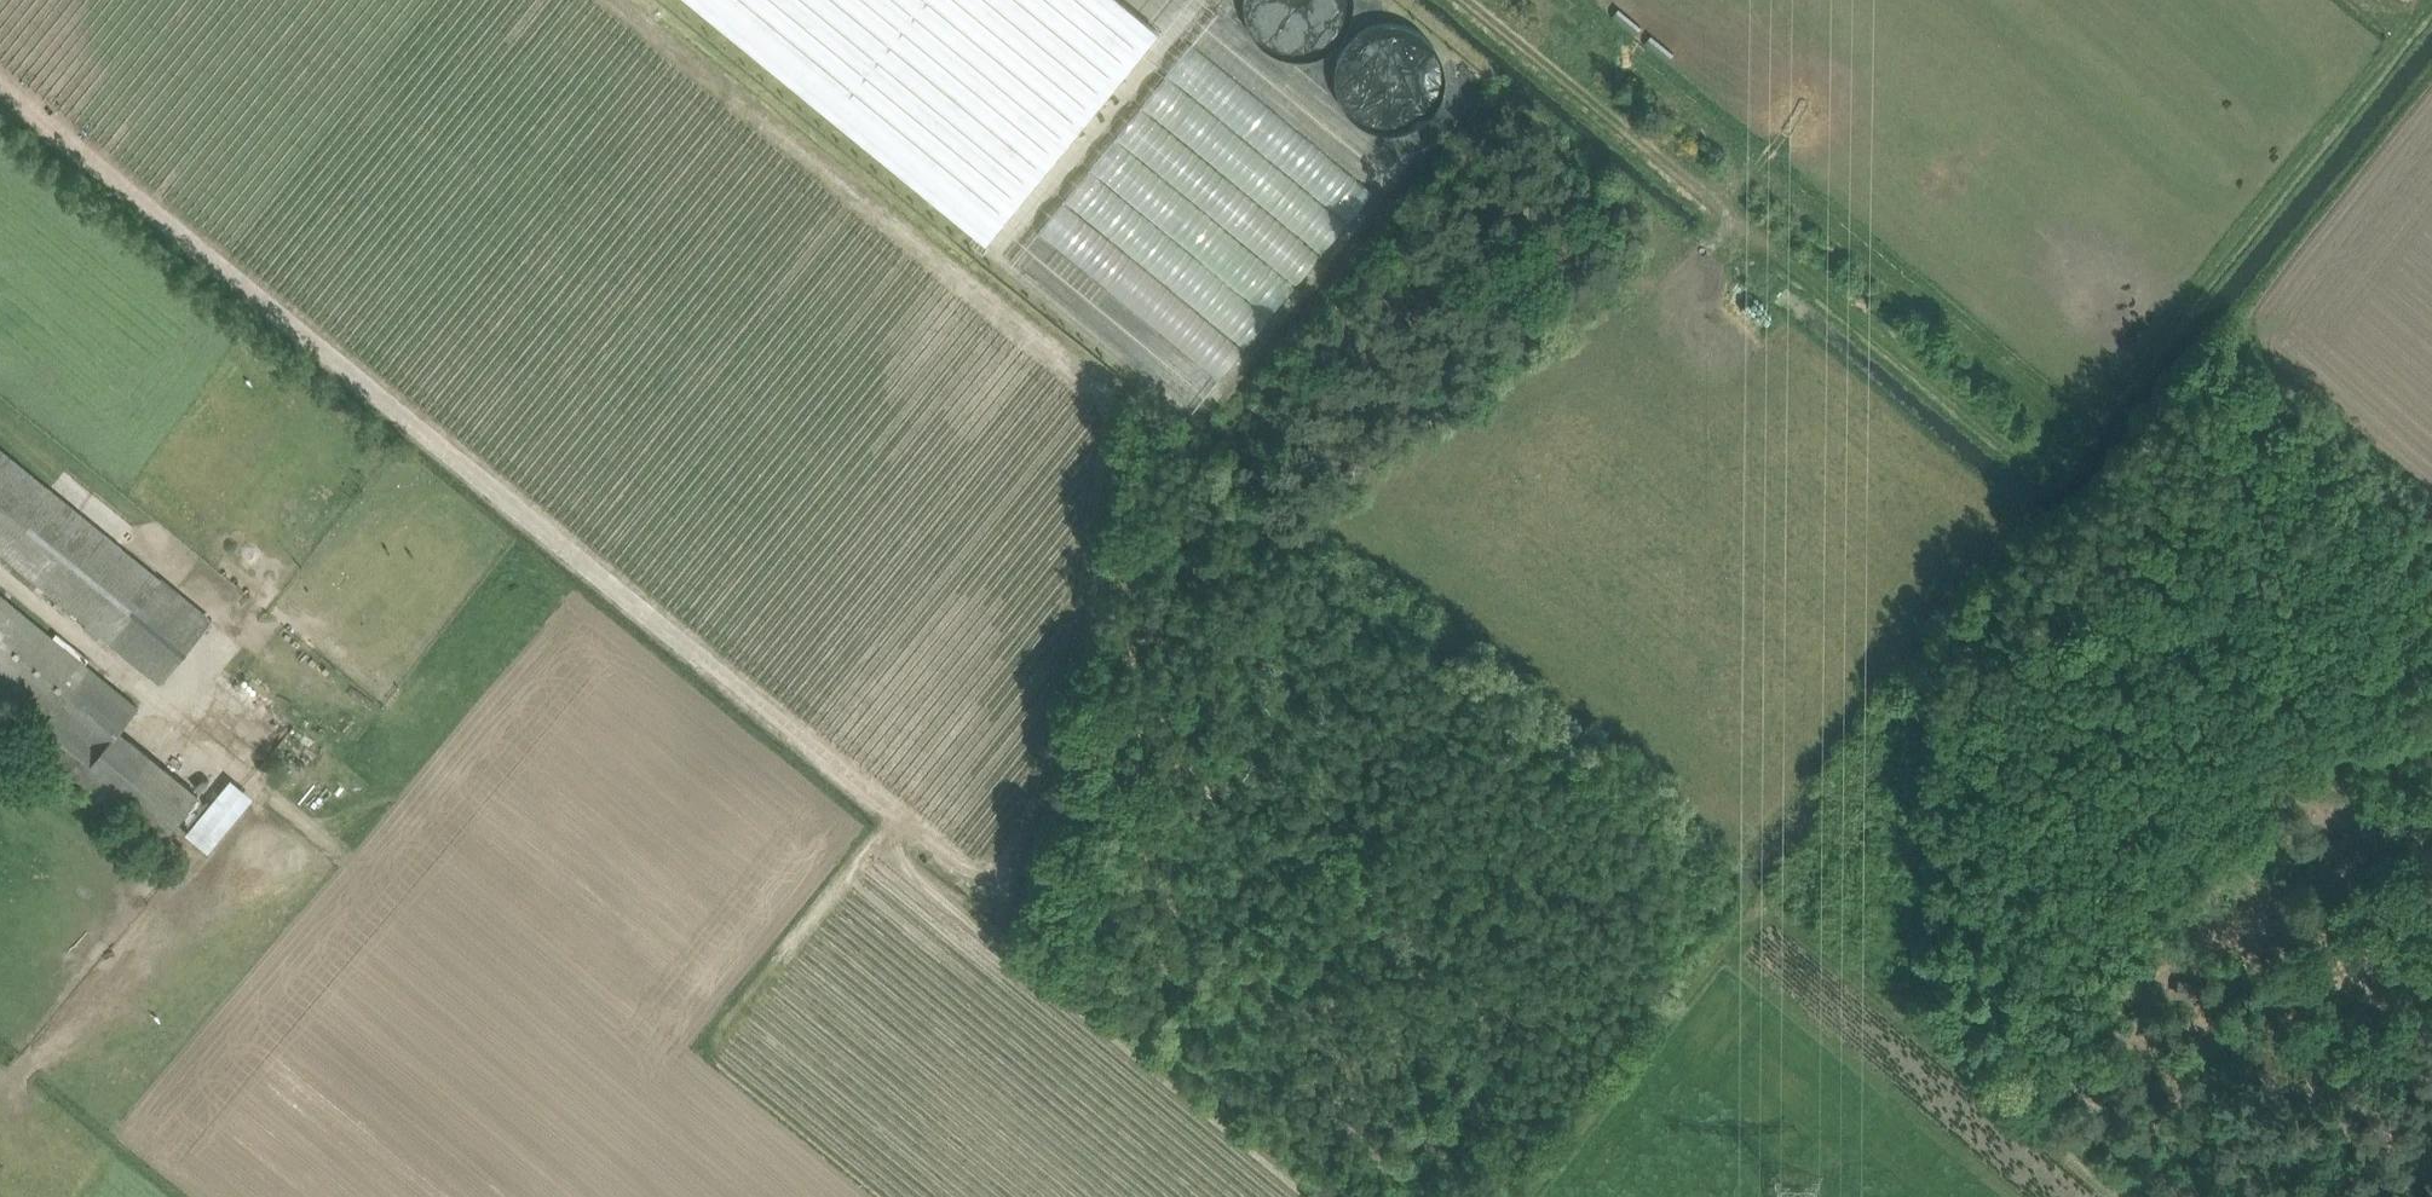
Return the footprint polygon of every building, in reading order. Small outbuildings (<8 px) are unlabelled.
[(1126,0),(697,0),(988,240),(1161,29),(1126,0)] [(1345,33),(1342,0),(1232,0),(1237,2),(1239,27),(1302,53),(1310,53),(1341,65),(1345,110),(1386,127),(1425,123),(1437,95),(1433,46),(1391,29),(1345,33)] [(163,579),(0,446),(0,548),(89,621),(113,640),(163,579)] [(39,729),(31,740),(158,845),(199,796),(119,730),(138,706),(0,592),(0,698),(39,729)] [(184,831),(207,851),(255,797),(232,777),(184,831)]
